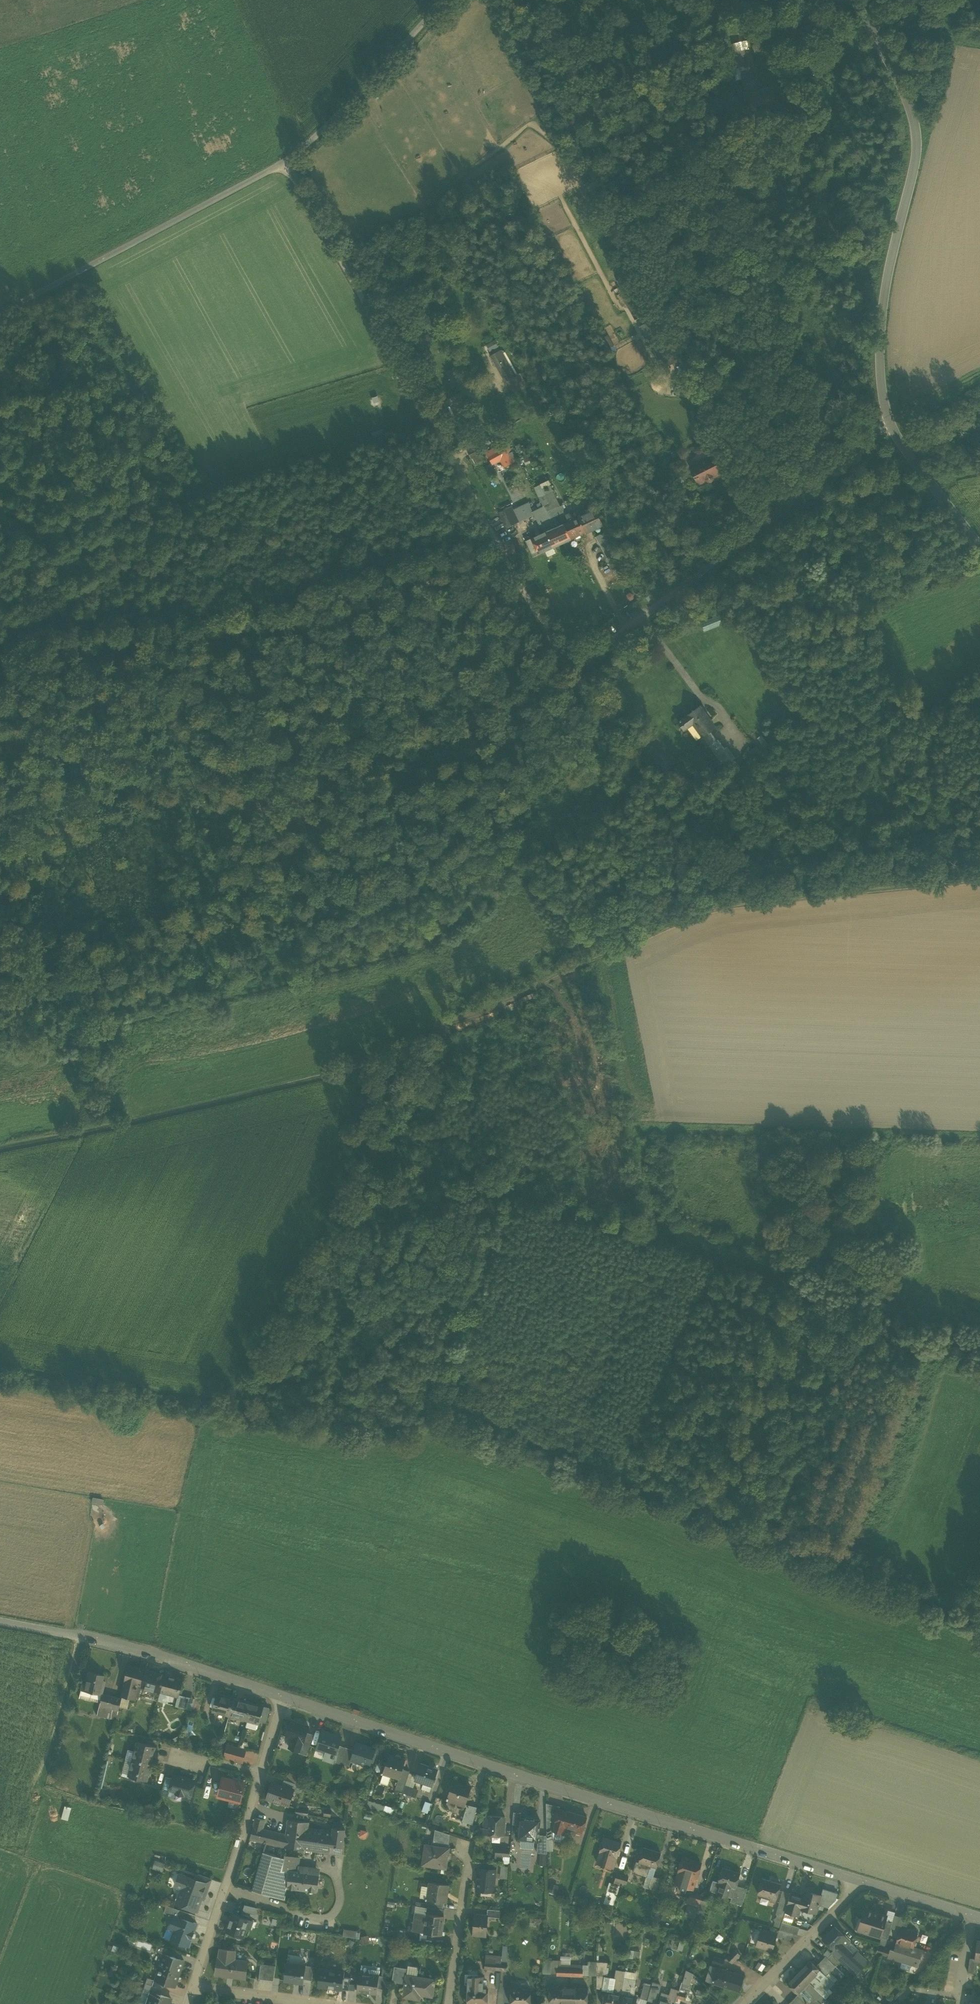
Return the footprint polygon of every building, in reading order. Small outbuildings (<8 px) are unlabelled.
[(741,14),(750,16),(753,4),(742,2),(741,7),(742,8),(741,14)] [(729,45),(731,54),(744,50),(748,50),(746,41),(735,44),(729,45)] [(731,54),(734,70),(740,69),(742,79),(745,92),(757,89),(754,74),(750,75),(744,50),(731,54)] [(736,80),(742,79),(740,69),(734,70),(736,80)] [(743,92),(747,107),(758,105),(773,102),(772,86),(757,89),(745,92),(743,92)] [(619,287),(636,318),(642,315),(625,284),(619,287)] [(634,319),(636,318),(619,287),(617,288),(634,319)] [(423,337),(427,344),(432,342),(428,334),(423,337)] [(650,335),(646,337),(660,363),(664,361),(650,335)] [(604,343),(607,349),(617,343),(615,338),(604,343)] [(487,342),(488,349),(498,347),(497,340),(487,342)] [(516,376),(520,373),(522,372),(507,346),(501,349),(516,376)] [(505,382),(507,381),(516,376),(501,349),(490,355),(505,382)] [(458,364),(459,366),(466,379),(467,382),(471,379),(462,361),(458,364)] [(453,386),(466,379),(459,366),(447,372),(453,386)] [(520,373),(516,376),(507,381),(513,393),(527,385),(520,373)] [(506,428),(509,434),(518,429),(517,428),(524,424),(521,419),(506,428)] [(501,459),(505,467),(513,463),(513,462),(517,461),(508,445),(499,450),(488,456),(491,462),(496,459),(498,461),(501,459)] [(486,452),(488,456),(499,450),(497,446),(486,452)] [(699,483),(707,479),(712,476),(720,472),(712,457),(691,468),(696,477),(695,478),(696,479),(697,478),(699,483)] [(485,466),(491,476),(496,473),(491,464),(485,466)] [(539,497),(553,523),(557,521),(554,516),(563,512),(563,511),(564,508),(562,505),(560,506),(551,487),(543,490),(544,494),(538,497),(539,497)] [(543,528),(545,532),(546,532),(555,528),(553,523),(539,497),(530,501),(531,503),(518,509),(522,519),(534,513),(535,517),(536,516),(539,523),(540,522),(543,528)] [(583,515),(595,510),(593,506),(577,513),(579,517),(583,515)] [(499,513),(506,527),(519,520),(512,507),(499,513)] [(518,509),(512,507),(519,520),(522,519),(518,509)] [(595,510),(583,515),(590,531),(603,525),(595,510)] [(567,517),(569,522),(579,517),(577,513),(577,512),(567,517)] [(583,515),(579,517),(586,532),(590,531),(583,515)] [(569,522),(564,524),(571,539),(586,532),(579,517),(569,522)] [(564,524),(555,528),(563,543),(571,539),(564,524)] [(555,528),(546,532),(553,547),(563,543),(555,528)] [(596,537),(607,558),(618,552),(606,531),(596,537)] [(538,554),(553,547),(546,532),(545,532),(531,539),(538,554)] [(526,541),(533,557),(538,554),(531,539),(531,538),(526,541)] [(610,563),(618,578),(629,572),(618,552),(607,558),(610,563)] [(712,617),(715,626),(724,624),(721,615),(712,617)] [(700,706),(687,716),(693,723),(702,736),(710,731),(715,727),(700,706)] [(684,730),(693,723),(687,716),(683,719),(682,718),(679,721),(680,721),(678,722),(684,730)] [(716,740),(710,731),(702,736),(709,746),(716,740)] [(709,746),(716,755),(725,749),(718,739),(716,740),(709,746)] [(716,755),(723,766),(735,758),(727,747),(725,749),(716,755)] [(136,1695),(138,1686),(140,1680),(138,1676),(140,1668),(129,1665),(122,1695),(130,1697),(133,1696),(133,1695),(136,1695)] [(141,1686),(160,1691),(165,1675),(145,1669),(141,1686)] [(81,1690),(99,1695),(99,1693),(102,1681),(103,1676),(88,1672),(84,1685),(82,1684),(81,1690)] [(183,1680),(165,1675),(160,1691),(178,1696),(183,1680)] [(113,1709),(118,1710),(121,1698),(102,1694),(99,1706),(113,1709)] [(213,1710),(229,1715),(233,1699),(217,1694),(216,1697),(214,1706),(213,1710)] [(176,1706),(192,1710),(194,1700),(178,1696),(176,1706)] [(229,1715),(247,1720),(252,1703),(233,1699),(229,1715)] [(252,1703),(247,1720),(258,1723),(259,1720),(263,1706),(252,1703)] [(97,1714),(111,1718),(113,1709),(99,1706),(97,1714)] [(269,1708),(263,1706),(259,1720),(265,1722),(269,1708)] [(257,1729),(258,1723),(247,1720),(246,1726),(257,1729)] [(303,1741),(303,1742),(306,1732),(307,1732),(309,1726),(291,1720),(286,1736),(292,1738),(289,1747),(300,1751),(303,1741)] [(326,1751),(336,1755),(339,1745),(342,1737),(322,1731),(316,1748),(326,1751)] [(299,1752),(307,1755),(314,1735),(307,1732),(306,1732),(303,1742),(303,1741),(300,1751),(299,1752)] [(129,1776),(147,1781),(156,1746),(138,1742),(129,1776)] [(351,1759),(370,1766),(375,1749),(357,1742),(354,1750),(351,1759)] [(224,1758),(242,1763),(245,1749),(240,1748),(228,1744),(224,1758)] [(341,1764),(341,1763),(346,1748),(339,1745),(336,1755),(334,1761),(341,1764)] [(323,1759),(324,1758),(326,1751),(316,1748),(314,1755),(323,1759)] [(354,1750),(346,1748),(341,1763),(349,1765),(351,1759),(354,1750)] [(336,1755),(326,1751),(324,1758),(334,1761),(336,1755)] [(399,1778),(402,1768),(406,1758),(401,1756),(400,1757),(390,1753),(384,1769),(391,1772),(390,1775),(399,1778)] [(416,1779),(432,1784),(437,1768),(421,1763),(418,1773),(416,1779)] [(395,1789),(403,1792),(410,1771),(402,1768),(399,1778),(395,1789)] [(410,1795),(413,1787),(416,1779),(418,1773),(410,1771),(403,1792),(410,1795)] [(184,1794),(192,1796),(195,1781),(188,1779),(188,1778),(181,1776),(180,1777),(173,1775),(172,1779),(169,1790),(176,1792),(176,1793),(184,1795),(184,1794)] [(174,1798),(176,1793),(176,1792),(169,1790),(172,1779),(165,1777),(161,1794),(174,1798)] [(220,1798),(240,1803),(245,1782),(226,1778),(220,1798)] [(292,1788),(296,1790),(298,1784),(284,1779),(282,1785),(292,1788)] [(432,1784),(416,1779),(413,1787),(429,1792),(432,1784)] [(454,1781),(449,1796),(465,1801),(470,1786),(454,1781)] [(267,1797),(287,1804),(292,1788),(282,1785),(272,1782),(267,1797)] [(194,1801),(200,1802),(204,1789),(198,1787),(194,1801)] [(464,1805),(465,1801),(449,1796),(447,1803),(455,1806),(456,1802),(464,1805)] [(371,1807),(393,1813),(395,1807),(373,1801),(371,1807)] [(560,1807),(546,1803),(547,1832),(552,1832),(553,1829),(559,1809),(560,1807)] [(68,1819),(71,1807),(65,1805),(62,1817),(68,1819)] [(463,1819),(473,1823),(476,1808),(467,1805),(463,1819)] [(564,1827),(581,1832),(586,1817),(559,1809),(553,1829),(563,1832),(564,1827)] [(513,1824),(519,1824),(519,1818),(521,1818),(521,1813),(513,1812),(513,1824)] [(485,1834),(504,1835),(506,1816),(489,1814),(488,1827),(485,1827),(485,1834)] [(254,1827),(263,1828),(265,1819),(257,1818),(254,1827)] [(341,1854),(342,1846),(315,1843),(317,1828),(308,1827),(309,1821),(288,1818),(286,1833),(272,1830),(269,1843),(292,1848),(294,1847),(341,1854)] [(521,1818),(519,1818),(519,1824),(517,1839),(521,1840),(534,1841),(538,1841),(539,1834),(540,1820),(534,1819),(533,1820),(527,1820),(526,1818),(521,1818)] [(333,1830),(317,1828),(315,1843),(342,1846),(345,1828),(333,1826),(333,1830)] [(250,1839),(269,1843),(272,1830),(263,1828),(254,1827),(250,1839)] [(434,1842),(448,1844),(449,1834),(436,1830),(434,1842)] [(547,1835),(539,1834),(538,1841),(537,1852),(540,1852),(547,1853),(547,1851),(547,1840),(547,1835)] [(596,1862),(614,1867),(621,1842),(604,1837),(596,1862)] [(533,1849),(534,1841),(521,1840),(520,1848),(533,1849)] [(423,1864),(447,1867),(450,1847),(428,1844),(427,1853),(424,1853),(423,1864)] [(502,1862),(509,1862),(510,1856),(510,1848),(497,1847),(496,1858),(503,1858),(502,1862)] [(646,1876),(647,1876),(650,1866),(656,1868),(661,1852),(644,1848),(640,1861),(637,1861),(634,1872),(646,1876)] [(253,1890),(285,1900),(287,1887),(290,1870),(283,1869),(284,1857),(264,1851),(253,1890)] [(547,1865),(547,1853),(540,1852),(539,1864),(547,1865)] [(285,1854),(284,1857),(283,1869),(290,1870),(292,1855),(285,1854)] [(677,1883),(687,1886),(690,1876),(696,1878),(701,1863),(684,1858),(679,1873),(680,1873),(677,1883)] [(156,1859),(153,1868),(164,1870),(166,1862),(156,1859)] [(495,1870),(497,1870),(497,1863),(483,1862),(483,1869),(495,1870)] [(509,1866),(500,1866),(500,1878),(508,1879),(509,1866)] [(654,1876),(656,1868),(650,1866),(647,1876),(646,1876),(643,1886),(649,1889),(653,1876),(654,1876)] [(477,1889),(493,1891),(495,1870),(483,1869),(479,1868),(477,1889)] [(732,1898),(735,1888),(736,1887),(740,1873),(723,1868),(718,1882),(713,1880),(710,1891),(732,1898)] [(287,1887),(316,1892),(319,1874),(290,1870),(287,1887)] [(188,1906),(197,1910),(205,1889),(207,1883),(194,1879),(180,1873),(175,1885),(182,1888),(184,1892),(182,1895),(179,1897),(177,1902),(182,1904),(185,1903),(189,1904),(188,1906)] [(205,1889),(207,1890),(211,1878),(196,1873),(194,1879),(207,1883),(205,1889)] [(615,1883),(620,1885),(621,1882),(623,1875),(618,1873),(615,1883)] [(621,1882),(627,1884),(629,1876),(623,1875),(621,1882)] [(649,1889),(656,1891),(660,1878),(654,1876),(653,1876),(649,1889)] [(693,1888),(696,1878),(690,1876),(687,1886),(693,1888)] [(771,1896),(777,1898),(781,1883),(763,1878),(758,1893),(771,1897),(771,1896)] [(434,1901),(445,1902),(446,1892),(448,1893),(449,1884),(431,1881),(428,1900),(434,1901)] [(617,1894),(620,1885),(615,1883),(609,1881),(606,1891),(617,1894)] [(551,1883),(549,1891),(556,1894),(559,1886),(551,1883)] [(730,1902),(742,1905),(746,1891),(736,1887),(735,1888),(732,1898),(730,1902)] [(821,1895),(818,1904),(828,1907),(836,1899),(837,1893),(823,1889),(821,1895)] [(687,1904),(699,1907),(700,1903),(702,1895),(688,1891),(684,1903),(687,1904)] [(776,1913),(783,1916),(785,1911),(790,1893),(783,1891),(776,1913)] [(805,1891),(803,1897),(801,1908),(816,1912),(818,1904),(821,1895),(805,1891)] [(799,1915),(801,1908),(803,1897),(790,1893),(785,1911),(799,1915)] [(434,1901),(433,1907),(444,1909),(445,1902),(434,1901)] [(244,1911),(256,1914),(258,1907),(246,1904),(244,1911)] [(695,1919),(699,1907),(687,1904),(684,1915),(695,1919)] [(445,1909),(444,1909),(433,1907),(428,1906),(427,1913),(444,1916),(445,1909)] [(177,1916),(193,1922),(196,1915),(179,1909),(177,1916)] [(869,1933),(879,1936),(885,1919),(886,1915),(865,1909),(862,1919),(865,1920),(863,1928),(870,1930),(869,1933)] [(427,1913),(426,1918),(424,1932),(442,1934),(444,1916),(427,1913)] [(228,1930),(244,1936),(247,1926),(249,1919),(233,1914),(228,1930)] [(421,1931),(424,1932),(426,1918),(421,1918),(421,1915),(420,1915),(418,1914),(416,1915),(414,1930),(421,1931)] [(473,1933),(481,1934),(481,1932),(486,1933),(488,1916),(488,1915),(487,1915),(475,1914),(473,1933)] [(174,1915),(170,1925),(175,1927),(174,1930),(170,1940),(189,1946),(192,1939),(194,1931),(197,1923),(193,1922),(177,1916),(174,1915)] [(894,1915),(892,1921),(890,1928),(900,1931),(900,1928),(901,1928),(904,1918),(894,1915)] [(858,1930),(869,1933),(870,1930),(863,1928),(865,1920),(862,1919),(858,1930)] [(887,1939),(890,1928),(892,1921),(885,1919),(879,1936),(887,1939)] [(779,1930),(793,1934),(796,1935),(799,1928),(781,1923),(779,1930)] [(834,1949),(841,1942),(846,1937),(835,1926),(823,1938),(834,1949)] [(900,1931),(896,1942),(913,1948),(913,1947),(918,1933),(901,1928),(900,1928),(900,1931)] [(408,1938),(420,1940),(421,1931),(414,1930),(409,1929),(408,1938)] [(777,1935),(791,1939),(793,1934),(779,1930),(779,1929),(777,1935)] [(756,1945),(772,1950),(777,1935),(761,1930),(756,1945)] [(854,1955),(841,1942),(834,1949),(835,1950),(832,1953),(845,1965),(855,1956),(854,1955)] [(923,1950),(913,1947),(913,1948),(896,1942),(894,1950),(891,1957),(887,1956),(918,1966),(923,1950)] [(163,1953),(172,1956),(174,1951),(157,1945),(155,1950),(163,1953)] [(216,1973),(246,1977),(249,1960),(235,1959),(237,1949),(222,1947),(220,1957),(218,1956),(216,1973)] [(894,1950),(884,1947),(882,1955),(887,1956),(891,1957),(894,1950)] [(735,1949),(731,1954),(736,1959),(741,1955),(735,1949)] [(845,1965),(856,1976),(869,1962),(858,1952),(854,1955),(855,1956),(845,1965)] [(161,1961),(160,1967),(180,1973),(184,1960),(172,1956),(163,1953),(160,1960),(161,1961)] [(732,1963),(736,1959),(731,1954),(727,1958),(732,1963)] [(561,1956),(560,1960),(561,1960),(561,1964),(570,1964),(570,1956),(561,1956)] [(712,1963),(722,1966),(724,1959),(714,1956),(712,1963)] [(484,1969),(500,1970),(501,1962),(495,1962),(496,1957),(485,1957),(484,1969)] [(829,1971),(839,1980),(845,1974),(826,1957),(821,1962),(822,1964),(819,1967),(822,1970),(821,1971),(826,1975),(829,1971)] [(296,1958),(295,1963),(297,1964),(296,1966),(304,1967),(304,1965),(305,1965),(306,1960),(296,1958)] [(968,1973),(975,1974),(977,1966),(977,1959),(974,1959),(970,1958),(968,1973)] [(542,1972),(551,1973),(552,1960),(543,1959),(542,1972)] [(799,1972),(822,1994),(829,1988),(821,1980),(816,1976),(821,1971),(822,1970),(819,1967),(810,1959),(799,1972)] [(551,1973),(557,1973),(557,1964),(561,1964),(561,1960),(560,1960),(552,1960),(551,1973)] [(305,1965),(304,1965),(304,1967),(296,1966),(297,1964),(295,1963),(287,1962),(284,1980),(303,1983),(303,1978),(305,1965)] [(608,1962),(597,1962),(597,1975),(597,1988),(603,1989),(605,1977),(608,1962)] [(259,1977),(273,1979),(276,1965),(261,1963),(259,1977)] [(557,1975),(569,1975),(570,1964),(561,1964),(557,1964),(557,1973),(557,1975)] [(583,1965),(570,1964),(569,1975),(583,1975),(583,1965)] [(303,1978),(312,1980),(314,1966),(305,1965),(303,1978)] [(705,1980),(713,1982),(717,1968),(710,1965),(705,1980)] [(175,1987),(180,1973),(160,1967),(157,1974),(160,1975),(158,1981),(175,1987)] [(393,1981),(405,1983),(407,1975),(407,1968),(394,1967),(393,1981)] [(718,1967),(717,1968),(713,1982),(713,1983),(739,1991),(744,1975),(718,1967)] [(319,1985),(339,1988),(340,1982),(342,1983),(343,1976),(344,1971),(321,1968),(319,1985)] [(369,1969),(368,1974),(370,1974),(370,1977),(378,1978),(378,1975),(379,1975),(379,1970),(369,1969)] [(614,1980),(612,1992),(605,1991),(603,2003),(619,2003),(624,1977),(625,1971),(616,1969),(614,1979),(614,1980)] [(686,1969),(682,1982),(689,1985),(693,1973),(686,1969)] [(638,1973),(625,1971),(624,1977),(636,1979),(638,1973)] [(379,1978),(378,1978),(370,1977),(370,1974),(368,1974),(359,1972),(357,1990),(377,1993),(377,1987),(379,1978)] [(822,1995),(822,1994),(799,1972),(787,1983),(798,1994),(806,2001),(805,2002),(806,2003),(813,1996),(817,2000),(822,1995)] [(377,1987),(385,1988),(387,1976),(379,1975),(378,1975),(378,1978),(379,1978),(377,1987)] [(404,1996),(413,1997),(414,1993),(433,1995),(435,1978),(407,1975),(405,1983),(404,1996)] [(468,1975),(468,1989),(474,1989),(474,1987),(483,1987),(483,1976),(468,1975)] [(339,1988),(349,1989),(350,1977),(343,1976),(342,1983),(340,1982),(339,1988)] [(155,1980),(148,1977),(146,1983),(163,1989),(165,1983),(158,1981),(155,1980)] [(605,1990),(605,1991),(612,1992),(614,1980),(614,1979),(605,1977),(603,1989),(605,1990)] [(624,1977),(619,2003),(636,2003),(637,1996),(632,1995),(632,1993),(630,1993),(632,1986),(635,1986),(636,1979),(624,1977)] [(647,1999),(656,2002),(661,1985),(652,1982),(651,1987),(644,1985),(641,1997),(637,1996),(636,2003),(646,2003),(647,1999)] [(151,1991),(161,1994),(163,1989),(146,1983),(144,1989),(151,1991)] [(567,2003),(568,2003),(569,1985),(562,1985),(562,1987),(551,1987),(550,2003),(567,2003)] [(569,1985),(568,2003),(588,2003),(588,1988),(576,1988),(576,1985),(569,1985)] [(681,1986),(679,1991),(677,1997),(684,2000),(688,1988),(681,1986)] [(483,1987),(474,1987),(474,1989),(468,1989),(467,2003),(475,2003),(487,2003),(488,1987),(483,1987)] [(531,1989),(517,1988),(517,1991),(511,1990),(511,2003),(530,2003),(531,1989)] [(677,1997),(679,1991),(672,1988),(669,1995),(661,1993),(658,2003),(675,2003),(677,1997)] [(144,1989),(139,2002),(145,2003),(147,2003),(151,1991),(144,1989)] [(147,2003),(169,2003),(171,1998),(161,1994),(151,1991),(147,2003)] [(789,2003),(803,2003),(805,2002),(806,2001),(798,1994),(788,2003),(789,2003)] [(817,2000),(821,2003),(826,1998),(822,1995),(817,2000)]
